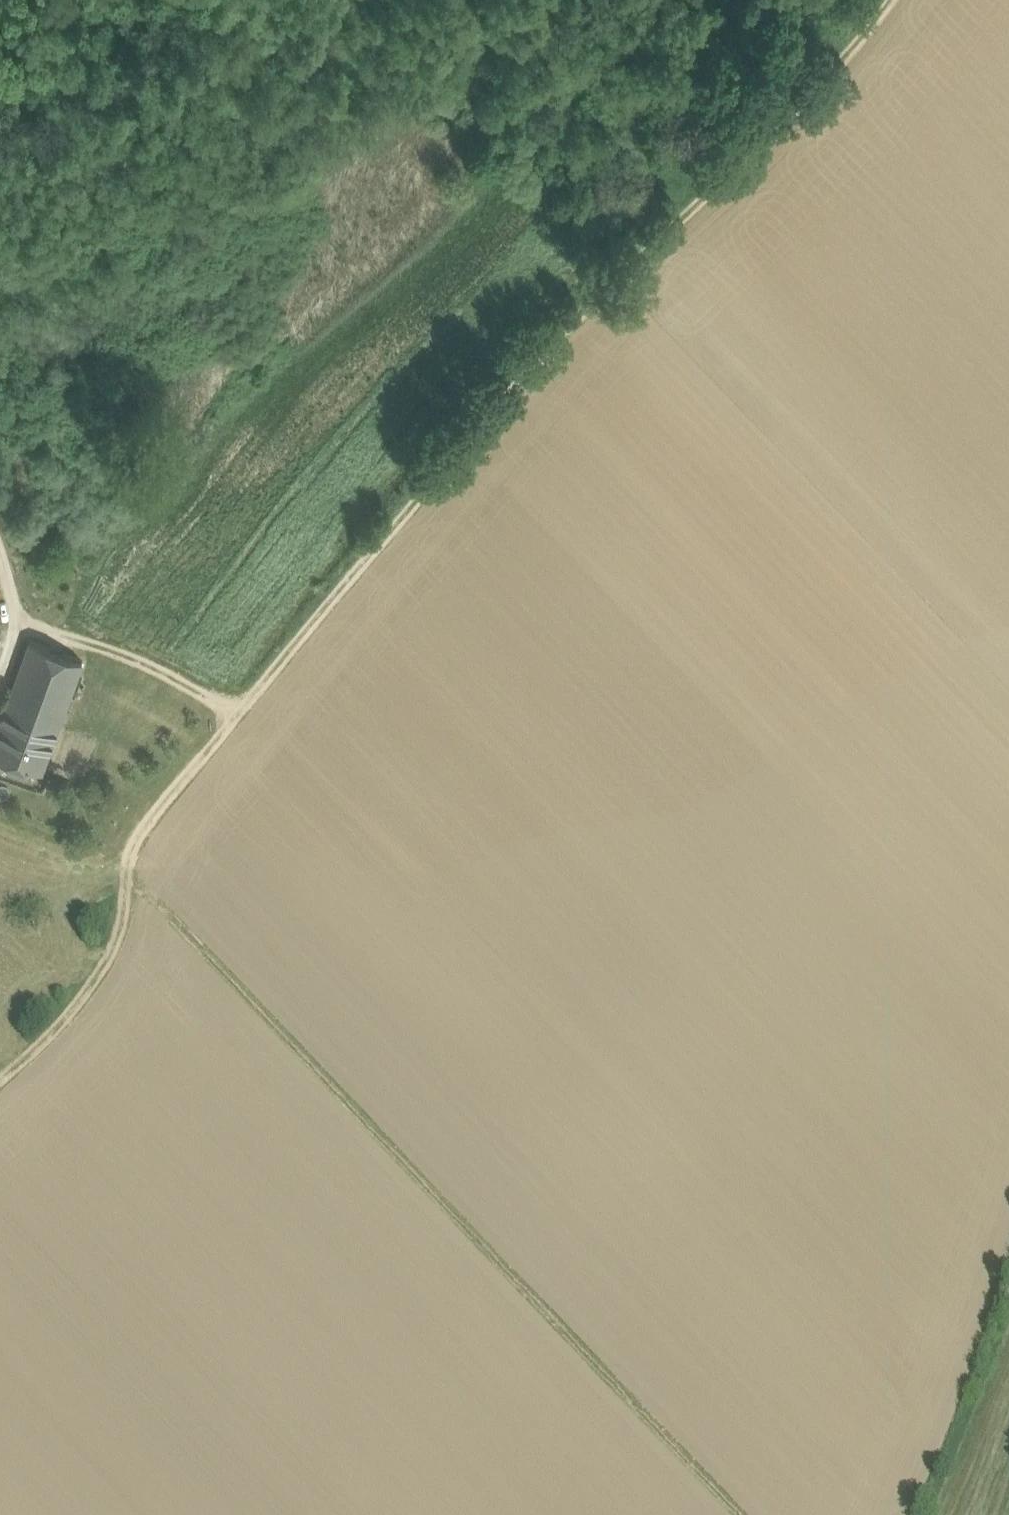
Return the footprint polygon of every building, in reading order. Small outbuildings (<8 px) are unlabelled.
[(83,662),(30,641),(6,707),(59,727),(83,662)] [(6,707),(0,725),(0,757),(43,772),(59,727),(6,707)]
